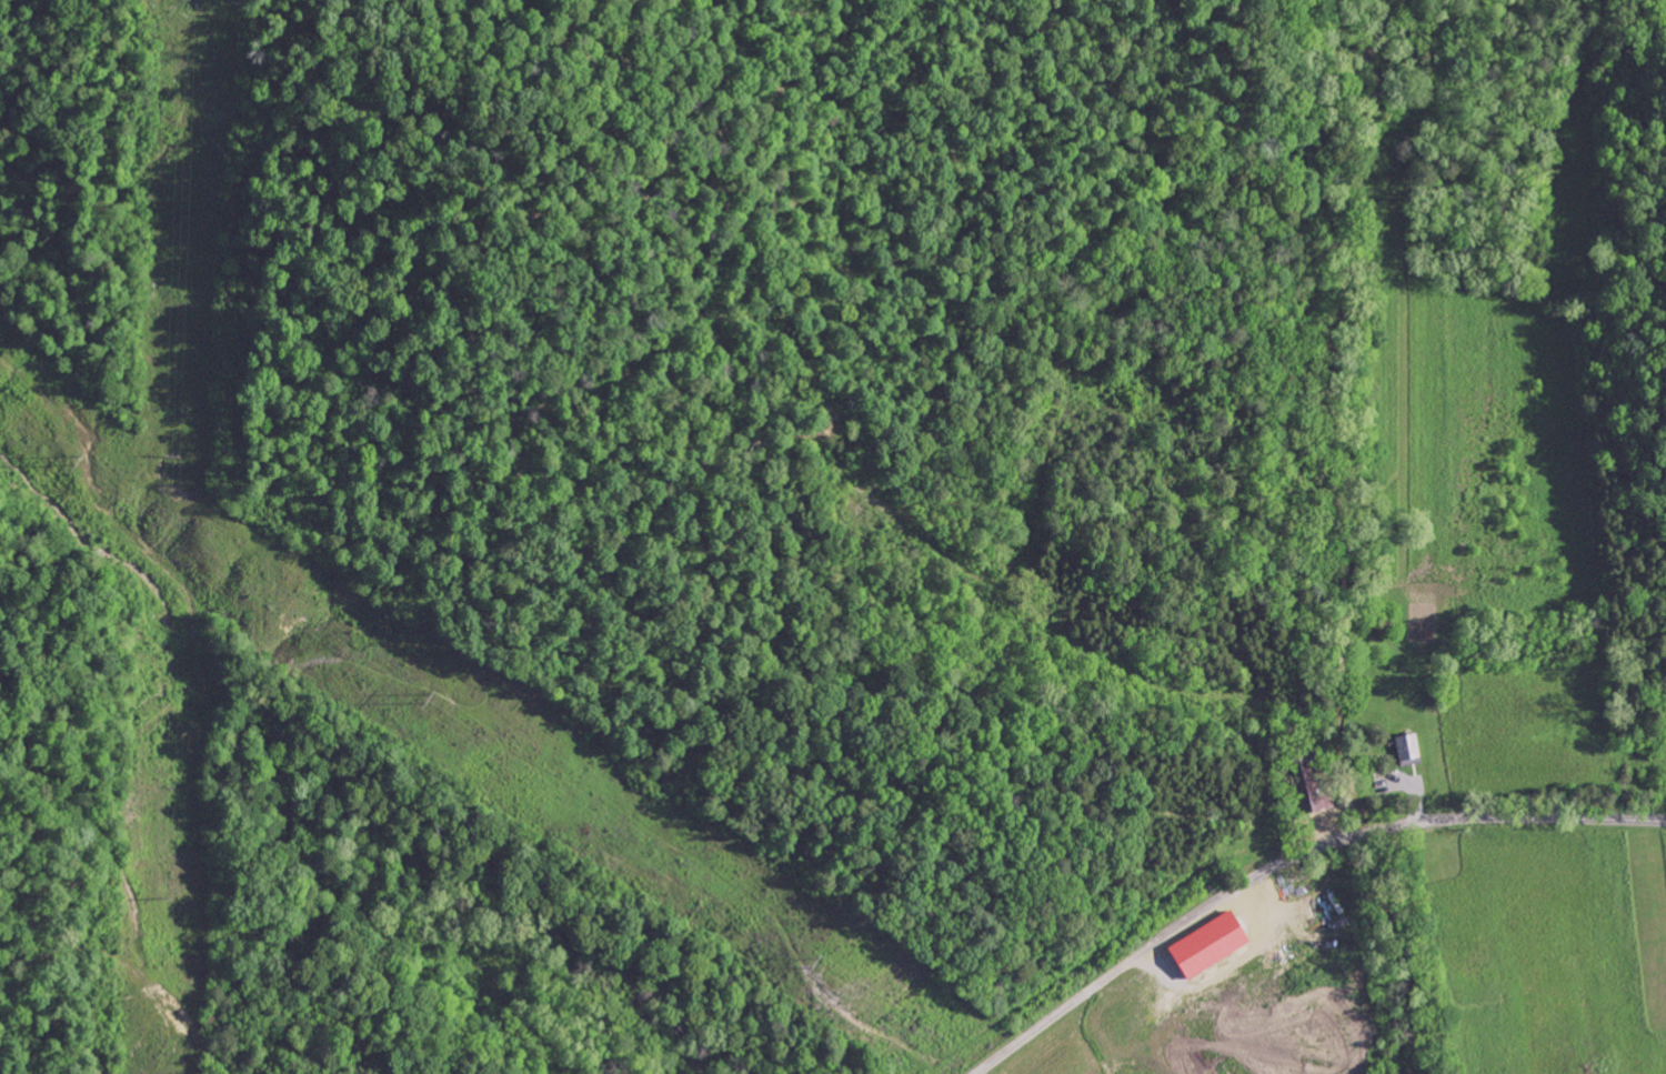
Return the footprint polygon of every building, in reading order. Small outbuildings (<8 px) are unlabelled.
[(1415,733),(1393,736),(1397,767),(1419,764),(1415,733)] [(1298,813),(1321,811),(1315,756),(1291,759),(1298,813)] [(1162,945),(1179,980),(1245,946),(1228,912),(1162,945)]
